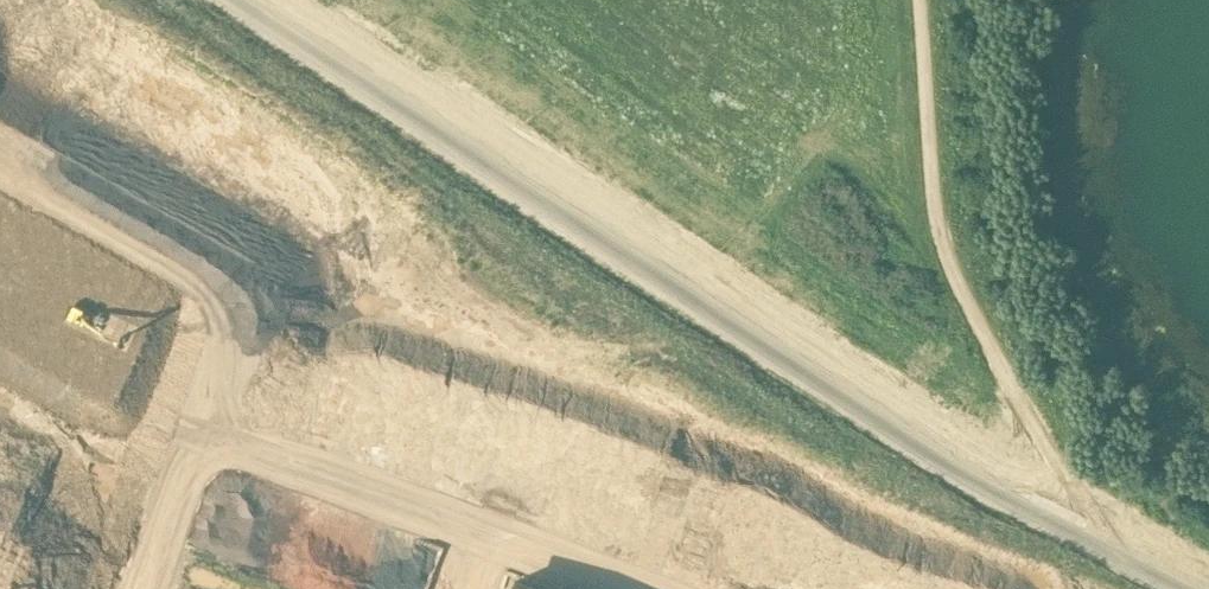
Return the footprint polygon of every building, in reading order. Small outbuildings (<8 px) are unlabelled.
[(517,579),(514,588),(547,588),(517,579)]
